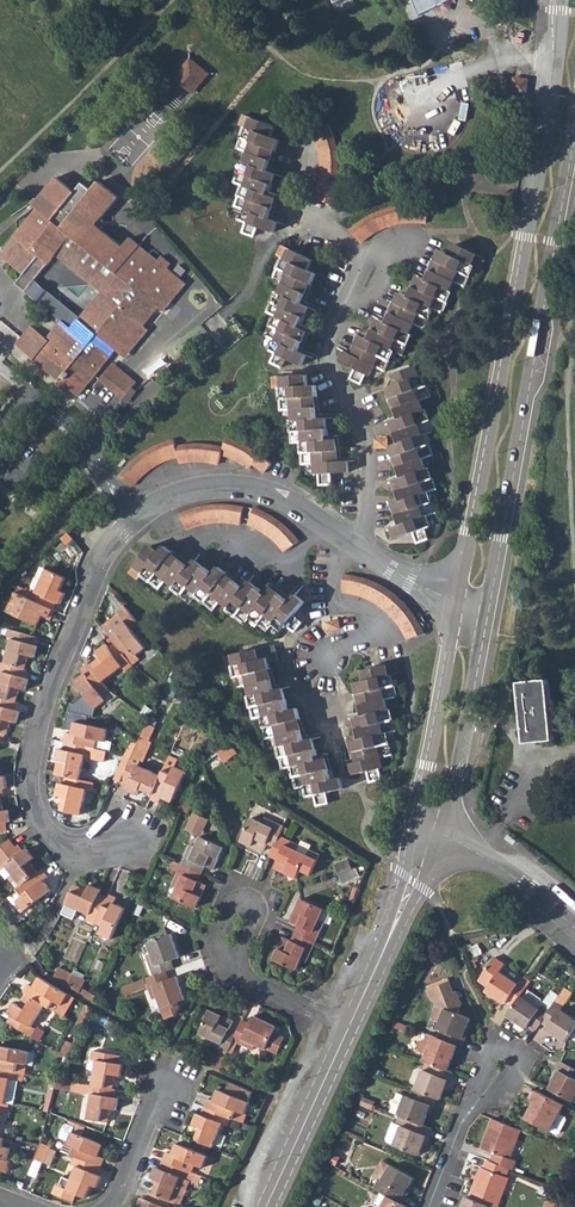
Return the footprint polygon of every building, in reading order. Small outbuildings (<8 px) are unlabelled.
[(419,8),(437,0),(415,0),(419,8)] [(193,57),(180,72),(195,85),(209,70),(193,57)] [(512,93),(528,94),(530,78),(514,76),(512,93)] [(245,110),(241,121),(249,124),(242,145),(251,148),(239,180),(247,183),(240,203),(249,206),(245,217),(249,219),(245,229),(256,233),(259,223),(274,228),(277,218),(271,215),(278,194),(270,191),(277,171),(269,168),(281,136),(272,132),(276,122),(245,110)] [(330,118),(315,125),(319,135),(321,144),(323,152),(323,159),(323,167),(323,174),(322,181),(319,189),(317,196),(333,202),(335,196),(338,185),(339,174),(340,165),(340,156),(339,147),(337,138),(334,128),(330,118)] [(158,258),(132,236),(124,245),(108,231),(98,223),(120,196),(101,180),(94,189),(85,182),(77,190),(59,176),(36,203),(40,207),(2,254),(25,273),(33,264),(49,263),(57,253),(70,264),(102,291),(80,317),(74,324),(72,326),(63,319),(47,338),(31,357),(44,368),(78,396),(118,349),(117,345),(125,344),(125,349),(133,348),(149,329),(140,322),(154,304),(163,311),(188,282),(170,267),(173,263),(172,262),(162,254),(158,258)] [(427,221),(430,204),(419,201),(410,201),(400,202),(390,204),(381,206),(374,209),(366,213),(359,218),(350,225),(362,238),(369,232),(380,226),(390,222),(396,221),(402,220),(409,219),(415,219),(421,220),(427,221)] [(284,366),(288,356),(304,363),(308,353),(301,349),(310,329),(302,325),(311,306),(303,302),(317,271),(309,266),(314,256),(283,242),(278,252),(286,256),(278,277),(286,281),(272,312),(280,315),(270,335),(278,339),(274,349),(277,351),(272,361),(284,366)] [(456,242),(452,251),(443,248),(429,278),(421,274),(412,293),(404,290),(389,320),(382,316),(372,337),(364,333),(354,353),(347,349),(342,359),(358,367),(354,376),(364,381),(369,372),(372,374),(377,363),(385,367),(395,348),(402,351),(416,320),(424,324),(434,304),(443,308),(456,278),(463,282),(473,262),(481,265),(486,256),(456,242)] [(337,255),(333,266),(346,271),(350,261),(337,255)] [(26,290),(28,287),(34,280),(49,263),(33,264),(25,273),(17,282),(26,290)] [(80,317),(41,286),(34,280),(28,287),(33,292),(74,324),(80,317)] [(15,345),(31,357),(47,338),(31,325),(15,345)] [(432,372),(428,360),(397,372),(401,383),(393,386),(404,417),(395,420),(403,440),(394,443),(405,474),(397,478),(404,498),(396,501),(403,522),(395,525),(398,535),(414,530),(418,540),(429,536),(426,526),(430,525),(426,514),(434,511),(427,490),(436,487),(425,456),(433,453),(425,432),(434,429),(423,398),(431,395),(424,375),(432,372)] [(100,378),(105,382),(121,368),(114,362),(100,378)] [(137,382),(121,368),(105,382),(124,398),(124,399),(128,403),(138,390),(134,387),(137,382)] [(321,472),(322,484),(335,483),(334,471),(351,470),(350,460),(342,460),(340,437),(332,437),(330,416),(321,417),(318,383),(310,383),(308,373),(275,375),(276,386),(285,386),(287,407),(294,407),(298,440),(306,440),(308,462),(316,462),(317,473),(321,472)] [(251,468),(253,465),(260,455),(262,453),(258,450),(251,446),(243,442),(234,439),(227,436),(226,443),(220,441),(211,440),(202,439),(193,440),(184,441),(177,443),(175,437),(168,439),(157,443),(147,448),(141,453),(133,459),(126,466),(120,473),(135,484),(142,476),(148,470),(154,465),(159,462),(166,459),(172,456),(179,454),(181,460),(187,459),(195,458),(202,457),(208,458),(216,459),(221,460),(223,454),(226,455),(230,456),(236,459),(240,461),(245,463),(251,468)] [(374,437),(374,447),(388,447),(388,437),(374,437)] [(272,464),(260,455),(253,465),(265,474),(272,464)] [(241,521),(242,516),(245,506),(240,505),(228,503),(218,503),(211,503),(201,505),(194,507),(186,509),(180,511),(186,526),(195,523),(202,521),(209,519),(216,518),(225,519),(234,520),(241,521)] [(250,518),(249,522),(251,523),(256,525),(262,528),(267,531),(272,535),(277,539),(281,544),(286,549),(299,538),(295,533),(290,529),(285,524),(281,520),(276,516),(270,513),(265,510),(260,507),(255,505),(253,509),(250,518)] [(242,516),(250,518),(253,509),(245,506),(242,516)] [(66,542),(73,535),(69,530),(61,537),(66,542)] [(287,622),(296,629),(303,620),(295,613),(305,600),(297,593),(292,599),(274,585),(269,592),(252,579),(247,585),(229,572),(224,578),(207,565),(201,572),(175,551),(169,559),(161,552),(140,579),(148,585),(154,579),(180,600),(186,593),(202,606),(208,599),(225,613),(231,606),(247,619),(253,612),(270,626),(275,620),(284,626),(287,622)] [(344,570),(342,588),(348,589),(356,591),(362,593),(367,596),(376,601),(381,605),(387,610),(392,615),(397,621),(402,629),(406,637),(422,630),(418,621),(413,613),(408,606),(401,598),(396,593),(390,589),(384,585),(379,582),(370,577),(362,574),(353,571),(344,570)] [(17,586),(14,593),(50,610),(51,611),(55,603),(59,605),(64,595),(57,591),(63,580),(44,571),(33,593),(28,591),(27,592),(17,586)] [(47,618),(50,610),(14,593),(5,613),(36,627),(41,616),(47,618)] [(120,619),(104,631),(114,645),(123,656),(129,652),(134,658),(144,651),(131,633),(139,627),(125,607),(116,614),(118,616),(120,619)] [(118,616),(102,628),(104,631),(120,619),(118,616)] [(339,617),(326,621),(329,630),(341,627),(339,617)] [(33,647),(36,639),(8,631),(5,640),(11,642),(3,665),(23,671),(27,658),(34,660),(38,648),(33,647)] [(267,643),(219,658),(222,668),(229,665),(239,698),(247,696),(253,718),(261,716),(270,748),(278,746),(285,768),(293,766),(299,786),(307,784),(310,795),(313,794),(317,805),(327,802),(324,791),(340,786),(336,775),(331,777),(324,756),(317,758),(310,737),(303,739),(293,707),(286,709),(278,687),(271,689),(263,660),(271,658),(267,643)] [(99,660),(89,668),(100,683),(120,667),(123,673),(131,666),(130,665),(123,656),(114,645),(107,650),(105,647),(95,654),(99,660)] [(137,662),(134,658),(129,652),(123,656),(130,665),(131,666),(137,662)] [(345,762),(348,773),(365,770),(367,780),(378,779),(376,767),(380,767),(378,755),(386,754),(382,731),(390,729),(383,696),(391,695),(387,672),(395,670),(394,660),(361,667),(363,677),(354,679),(359,701),(350,703),(357,736),(348,738),(352,760),(345,762)] [(25,672),(23,671),(3,665),(0,664),(0,673),(1,673),(0,677),(0,699),(13,703),(17,690),(24,693),(27,681),(23,679),(25,672)] [(105,706),(116,698),(106,690),(100,683),(89,668),(87,666),(80,671),(84,677),(74,684),(95,711),(103,704),(105,706)] [(518,685),(525,746),(554,742),(547,682),(518,685)] [(16,704),(13,703),(0,699),(0,735),(3,736),(5,736),(9,722),(14,724),(18,713),(13,711),(16,704)] [(66,734),(64,743),(94,749),(96,750),(97,742),(105,743),(108,730),(76,723),(73,735),(66,734)] [(159,777),(137,766),(139,761),(141,761),(147,747),(145,746),(153,729),(145,725),(137,743),(131,757),(119,784),(127,788),(126,791),(136,795),(138,790),(151,796),(159,777)] [(131,739),(124,756),(131,757),(137,743),(131,739)] [(92,759),(94,749),(64,743),(62,750),(58,749),(56,761),(62,762),(59,777),(62,777),(62,778),(81,781),(86,757),(92,759)] [(225,764),(237,754),(230,745),(218,754),(223,761),(225,764)] [(211,771),(223,761),(218,754),(205,764),(211,771)] [(112,781),(119,784),(131,757),(124,756),(112,781)] [(169,774),(162,771),(159,777),(151,796),(148,801),(157,805),(159,799),(170,804),(184,773),(172,767),(169,774)] [(92,792),(93,784),(81,781),(62,778),(62,777),(61,785),(57,784),(55,796),(60,797),(57,811),(80,815),(86,791),(92,792)] [(0,805),(0,832),(5,832),(4,823),(8,822),(7,811),(1,811),(0,805)] [(266,841),(274,845),(278,838),(279,835),(282,828),(283,827),(253,813),(250,820),(249,819),(238,842),(261,853),(264,845),(266,841)] [(188,824),(203,831),(207,822),(192,815),(188,824)] [(203,831),(188,824),(185,832),(200,839),(203,831)] [(288,831),(282,828),(279,835),(285,838),(288,831)] [(515,843),(518,839),(510,833),(507,837),(515,843)] [(299,845),(298,847),(278,838),(274,845),(273,849),(270,854),(278,858),(276,863),(272,870),(295,881),(299,873),(308,877),(318,858),(308,853),(310,850),(299,845)] [(190,847),(180,867),(195,873),(199,865),(204,867),(212,871),(222,849),(200,839),(195,849),(190,847)] [(264,845),(273,849),(274,845),(266,841),(264,845)] [(0,846),(0,860),(13,850),(7,842),(0,846)] [(13,850),(0,860),(0,871),(5,867),(21,887),(37,874),(28,863),(32,859),(25,850),(22,852),(17,846),(13,850)] [(268,859),(276,863),(278,858),(270,854),(268,859)] [(192,882),(195,873),(180,867),(172,863),(169,870),(177,874),(171,886),(176,888),(171,900),(193,910),(204,888),(196,884),(192,882)] [(200,876),(204,867),(199,865),(195,873),(200,876)] [(356,869),(337,877),(339,884),(359,877),(356,869)] [(47,877),(41,870),(37,874),(21,887),(16,891),(21,897),(15,902),(23,912),(50,890),(42,882),(47,877)] [(196,884),(200,876),(195,873),(192,882),(196,884)] [(85,892),(74,886),(65,905),(87,915),(84,920),(93,924),(105,898),(97,895),(98,891),(87,886),(85,892)] [(10,896),(15,902),(21,897),(16,891),(10,896)] [(114,898),(106,895),(105,898),(93,924),(100,927),(97,934),(109,939),(123,909),(112,904),(114,898)] [(298,929),(295,937),(312,945),(321,926),(323,927),(328,915),(297,900),(286,923),(294,927),(298,929)] [(294,927),(290,935),(295,937),(298,929),(294,927)] [(147,965),(151,977),(160,974),(165,972),(168,971),(165,963),(169,961),(178,958),(170,934),(145,943),(152,963),(147,965)] [(303,965),(312,945),(295,937),(291,944),(287,943),(279,939),(269,962),(293,973),(298,962),(303,965)] [(506,999),(514,1004),(521,993),(531,980),(494,956),(479,979),(488,985),(486,989),(504,1002),(506,999)] [(62,968),(58,978),(70,985),(75,974),(62,968)] [(176,978),(168,981),(165,972),(160,974),(151,977),(122,988),(125,997),(148,988),(152,1001),(157,999),(161,1009),(184,1001),(176,978)] [(87,982),(75,974),(70,985),(81,992),(83,989),(87,982)] [(441,1028),(438,1036),(456,1043),(461,1046),(465,1037),(462,1036),(470,1017),(457,1012),(461,1002),(455,990),(453,991),(447,980),(426,991),(430,999),(434,1001),(436,1006),(432,1016),(440,1019),(437,1026),(441,1028)] [(61,1019),(72,1002),(37,981),(31,992),(26,988),(21,996),(23,997),(40,1007),(61,1019)] [(97,997),(83,989),(81,992),(96,1001),(97,997)] [(563,992),(551,1009),(543,1020),(551,1025),(549,1028),(567,1040),(574,1028),(574,1017),(562,1009),(570,997),(563,992)] [(530,1023),(538,1028),(543,1020),(551,1009),(543,1003),(541,1006),(521,993),(514,1004),(508,1012),(528,1025),(530,1023)] [(28,1029),(40,1007),(23,997),(16,1009),(11,1006),(5,1016),(10,1019),(5,1026),(29,1040),(33,1032),(28,1029)] [(83,1008),(75,1027),(79,1029),(88,1011),(83,1008)] [(206,1043),(225,1053),(231,1041),(233,1036),(225,1032),(227,1028),(231,1020),(208,1009),(197,1032),(208,1038),(206,1043)] [(252,1017),(248,1025),(240,1021),(238,1025),(235,1032),(233,1036),(231,1041),(250,1051),(253,1046),(263,1051),(275,1028),(252,1017)] [(75,1027),(72,1025),(67,1036),(75,1039),(79,1029),(75,1027)] [(235,1032),(227,1028),(225,1032),(233,1036),(235,1032)] [(38,1031),(32,1042),(39,1045),(44,1035),(38,1031)] [(418,1049),(425,1052),(433,1034),(425,1031),(423,1037),(419,1039),(416,1047),(418,1049)] [(445,1069),(456,1043),(438,1036),(433,1034),(425,1052),(422,1059),(429,1062),(445,1069)] [(14,1073),(16,1064),(30,1067),(32,1054),(0,1048),(0,1070),(14,1073)] [(94,1063),(90,1088),(111,1091),(113,1078),(119,1079),(121,1068),(117,1066),(118,1059),(91,1054),(89,1061),(94,1063)] [(547,1085),(572,1098),(574,1092),(574,1066),(559,1058),(555,1065),(558,1067),(547,1085)] [(449,1079),(452,1072),(445,1069),(429,1062),(426,1070),(422,1069),(414,1088),(437,1097),(439,1098),(447,1079),(449,1079)] [(22,1075),(14,1073),(0,1070),(0,1105),(2,1105),(7,1080),(20,1083),(22,1075)] [(112,1099),(113,1092),(111,1091),(90,1088),(85,1087),(84,1095),(89,1096),(85,1120),(105,1124),(107,1111),(113,1112),(115,1100),(112,1099)] [(433,1106),(437,1097),(414,1088),(410,1096),(398,1092),(396,1096),(392,1097),(390,1102),(392,1105),(389,1111),(400,1115),(409,1119),(423,1125),(431,1105),(433,1106)] [(207,1098),(204,1107),(229,1117),(233,1118),(236,1110),(243,1113),(248,1101),(217,1089),(213,1100),(207,1098)] [(527,1117),(551,1129),(552,1129),(558,1132),(560,1131),(568,1118),(567,1115),(561,1111),(565,1104),(538,1089),(532,1100),(535,1101),(527,1117)] [(364,1096),(362,1100),(373,1105),(375,1101),(364,1096)] [(371,1108),(373,1105),(362,1100),(361,1104),(371,1108)] [(226,1125),(229,1117),(204,1107),(200,1114),(197,1113),(192,1124),(199,1126),(193,1140),(212,1147),(221,1123),(226,1125)] [(400,1115),(397,1123),(402,1125),(406,1127),(409,1119),(400,1115)] [(397,1123),(394,1122),(387,1139),(389,1142),(395,1144),(419,1155),(427,1136),(431,1138),(435,1130),(423,1125),(409,1119),(406,1127),(402,1125),(397,1123)] [(494,1153),(490,1161),(510,1169),(512,1170),(516,1161),(511,1159),(522,1130),(503,1123),(494,1119),(482,1148),(494,1153)] [(68,1139),(62,1154),(73,1158),(99,1169),(102,1160),(96,1157),(101,1146),(80,1138),(70,1134),(74,1126),(64,1122),(59,1133),(60,1136),(68,1139)] [(74,1126),(70,1134),(80,1138),(83,1130),(74,1126)] [(165,1151),(162,1160),(189,1170),(191,1171),(194,1163),(202,1166),(207,1154),(176,1142),(171,1153),(165,1151)] [(42,1165),(50,1149),(38,1144),(38,1148),(36,1151),(32,1161),(42,1165)] [(99,1169),(73,1158),(70,1166),(75,1168),(69,1182),(60,1178),(57,1188),(54,1187),(51,1195),(72,1203),(75,1195),(84,1198),(90,1186),(95,1188),(99,1177),(96,1176),(99,1169)] [(186,1178),(189,1170),(162,1160),(159,1167),(157,1166),(152,1177),(157,1179),(152,1192),(172,1200),(175,1201),(180,1203),(189,1179),(186,1178)] [(470,1198),(490,1206),(492,1206),(498,1206),(509,1179),(506,1178),(510,1169),(490,1161),(488,1160),(484,1169),(482,1168),(470,1198)] [(377,1180),(372,1187),(381,1193),(401,1204),(406,1196),(403,1194),(412,1179),(383,1161),(373,1178),(377,1180)] [(175,1201),(172,1200),(152,1192),(149,1190),(146,1198),(142,1196),(138,1206),(166,1206),(167,1206),(172,1206),(175,1201)] [(401,1204),(381,1193),(376,1202),(382,1206),(381,1206),(406,1206),(401,1204)] [(490,1206),(470,1198),(468,1198),(464,1206),(490,1206)]
